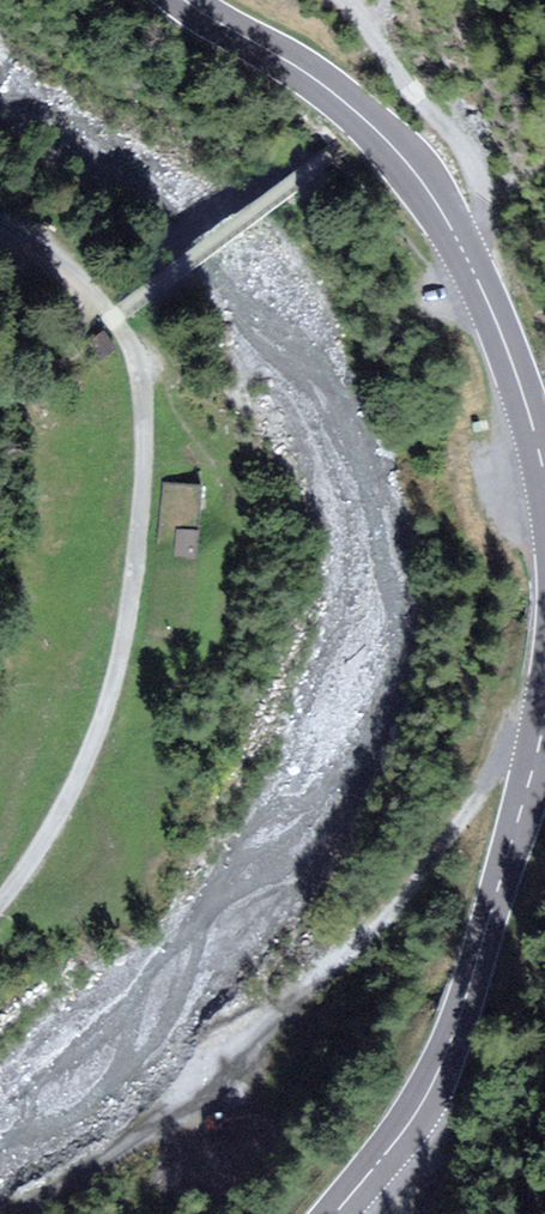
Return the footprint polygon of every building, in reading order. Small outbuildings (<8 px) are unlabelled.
[(102,357),(113,349),(103,335),(92,342),(102,357)] [(205,488),(165,485),(160,542),(178,544),(177,557),(199,559),(205,488)]
